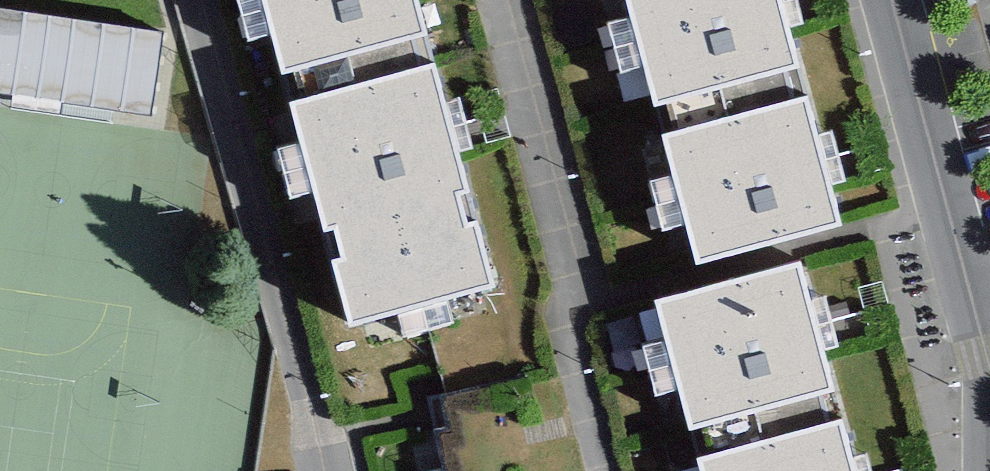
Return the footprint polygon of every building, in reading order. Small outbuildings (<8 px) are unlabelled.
[(355,346),(504,306),(423,0),(263,0),(355,346)] [(700,272),(841,235),(778,0),(627,0),(700,272)] [(156,109),(163,23),(0,9),(0,95),(156,109)] [(659,337),(694,470),(855,470),(809,298),(659,337)] [(422,415),(436,470),(586,470),(565,381),(422,415)]
